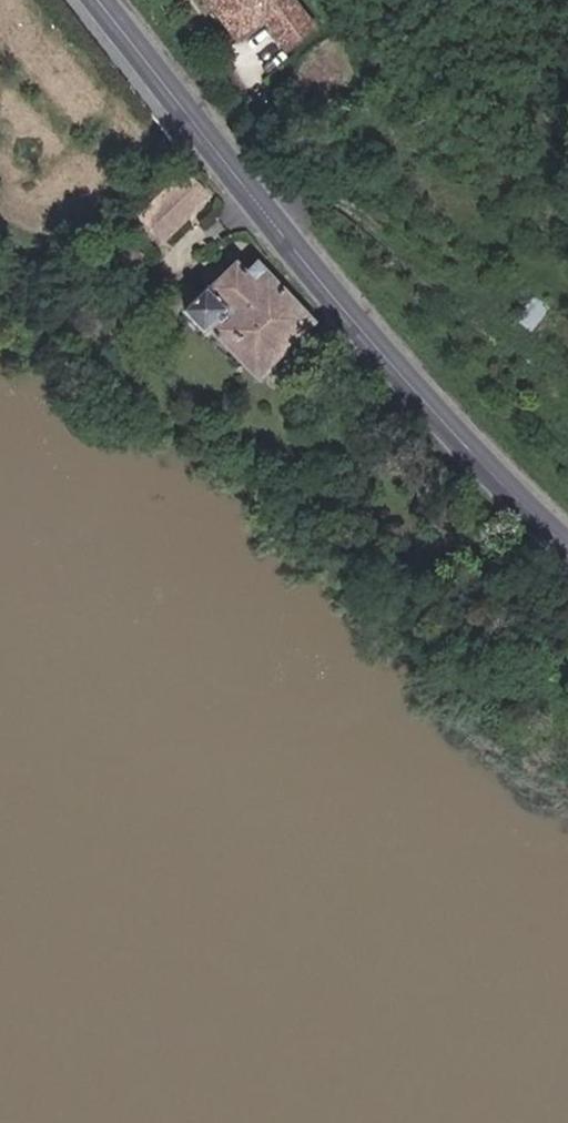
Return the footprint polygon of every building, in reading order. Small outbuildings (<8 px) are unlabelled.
[(248,33),(273,12),(296,39),(321,21),(304,0),(222,0),(248,33)] [(219,193),(198,171),(150,217),(171,240),(219,193)] [(327,322),(271,262),(260,272),(249,261),(220,290),(217,288),(195,309),(216,331),(222,326),(270,376),(327,322)]
